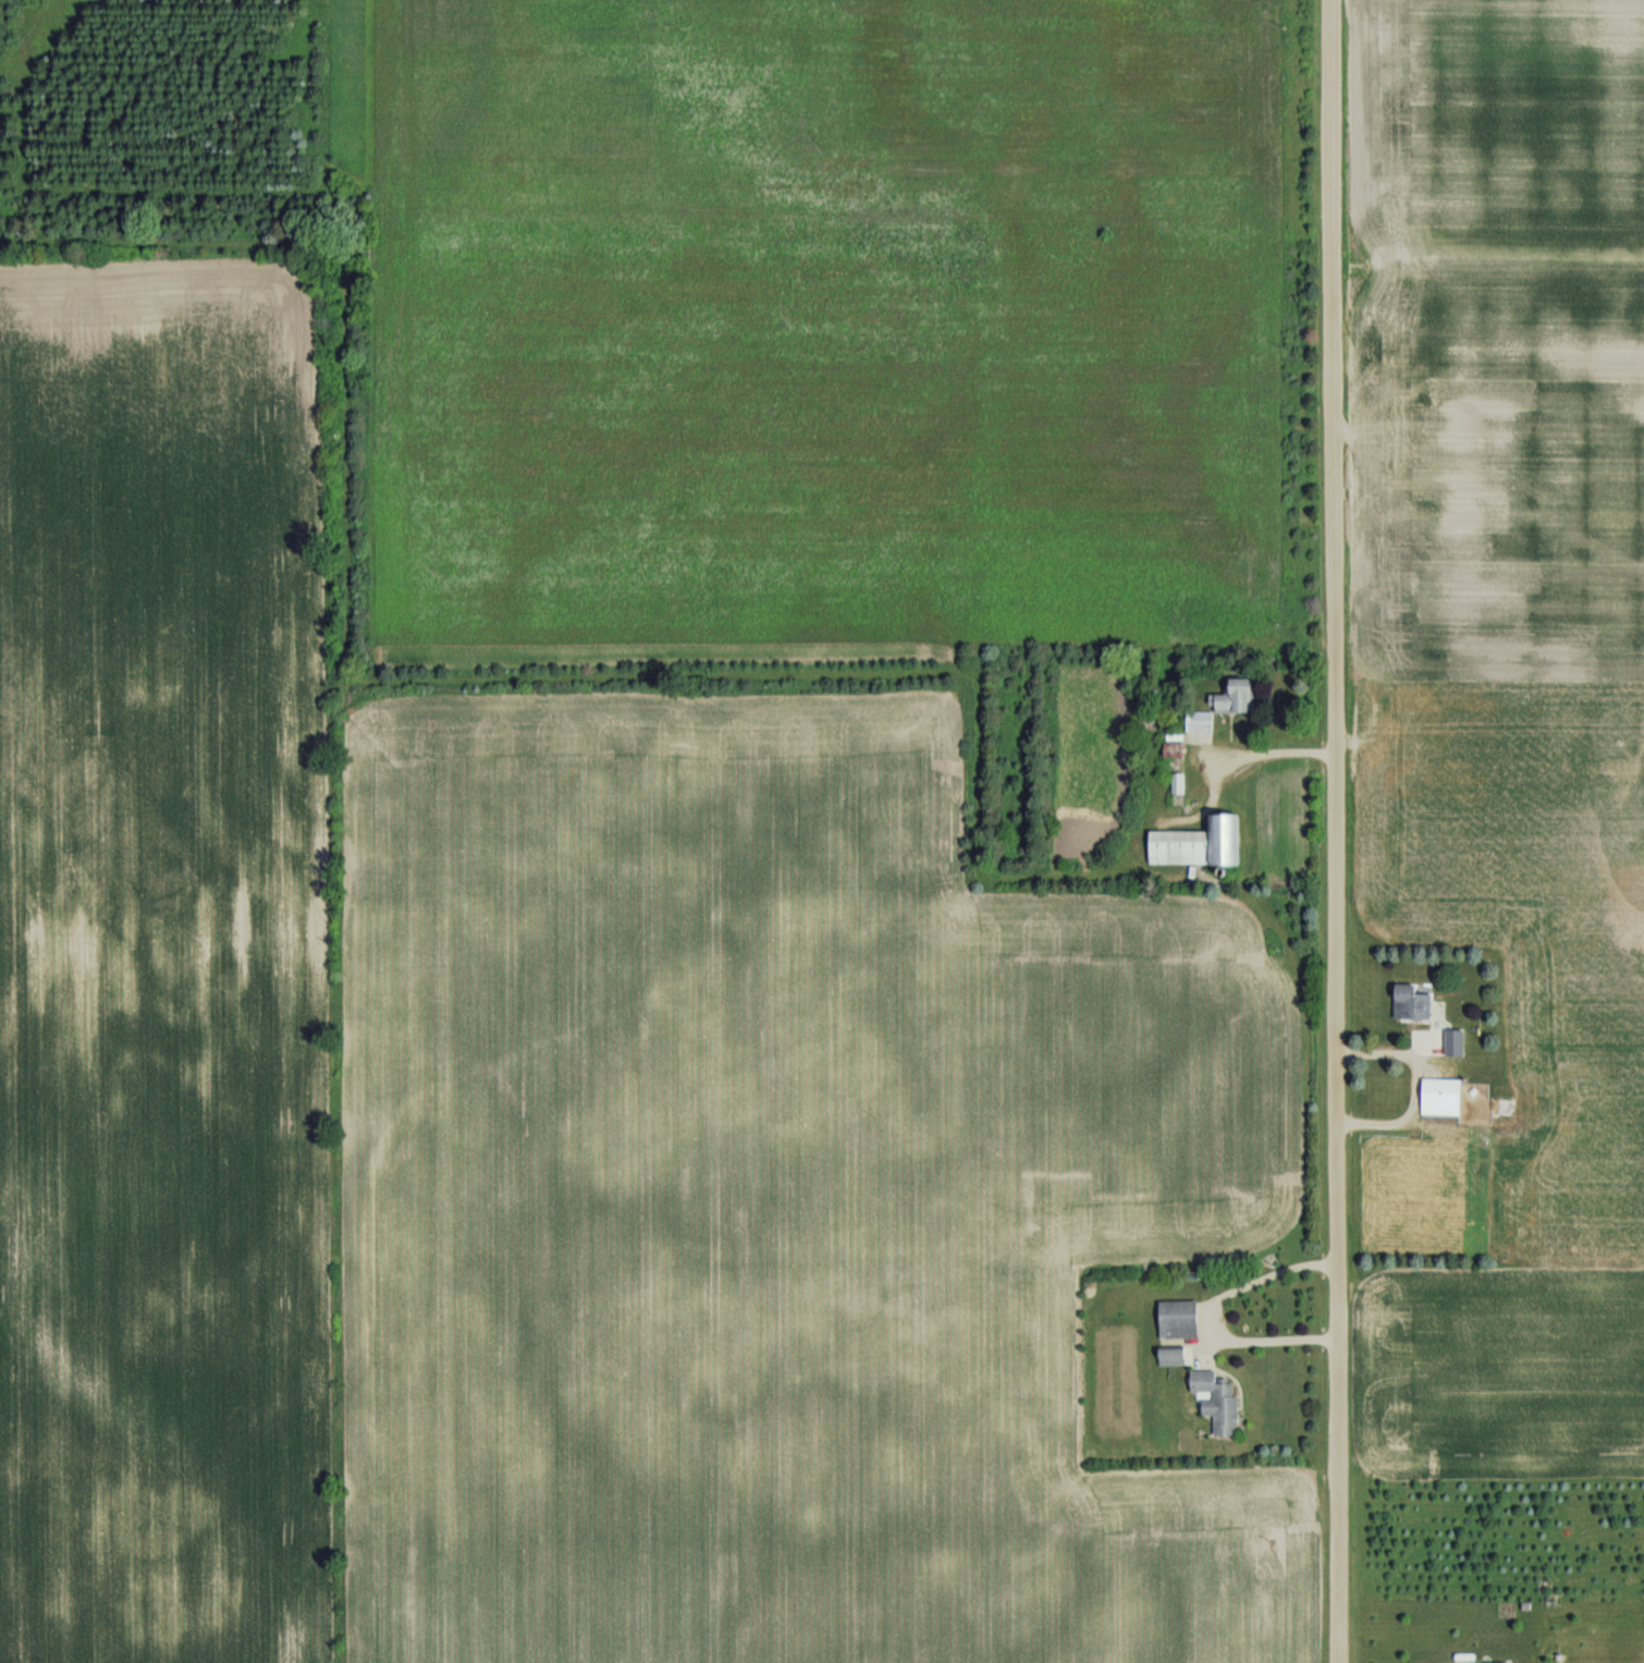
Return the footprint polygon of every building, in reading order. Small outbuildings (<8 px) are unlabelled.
[(1234,695),(1218,695),(1218,713),(1257,713),(1257,679),(1234,679),(1234,695)] [(1188,732),(1214,732),(1214,711),(1188,711),(1188,732)] [(1184,733),(1167,733),(1168,772),(1177,772),(1177,784),(1177,793),(1186,793),(1184,733)] [(1152,865),(1242,865),(1242,816),(1213,816),(1213,831),(1152,831),(1152,865)] [(1398,984),(1398,1019),(1434,1019),(1434,992),(1423,992),(1423,984),(1398,984)] [(1466,1029),(1439,1029),(1439,1056),(1466,1056),(1466,1029)] [(1463,1115),(1464,1078),(1425,1077),(1425,1114),(1463,1115)] [(1163,1338),(1201,1338),(1201,1301),(1163,1301),(1163,1338)] [(1162,1366),(1188,1366),(1188,1347),(1162,1347),(1162,1366)] [(1194,1395),(1205,1395),(1205,1417),(1217,1417),(1217,1435),(1241,1435),(1241,1383),(1220,1383),(1220,1371),(1193,1371),(1194,1395)]
